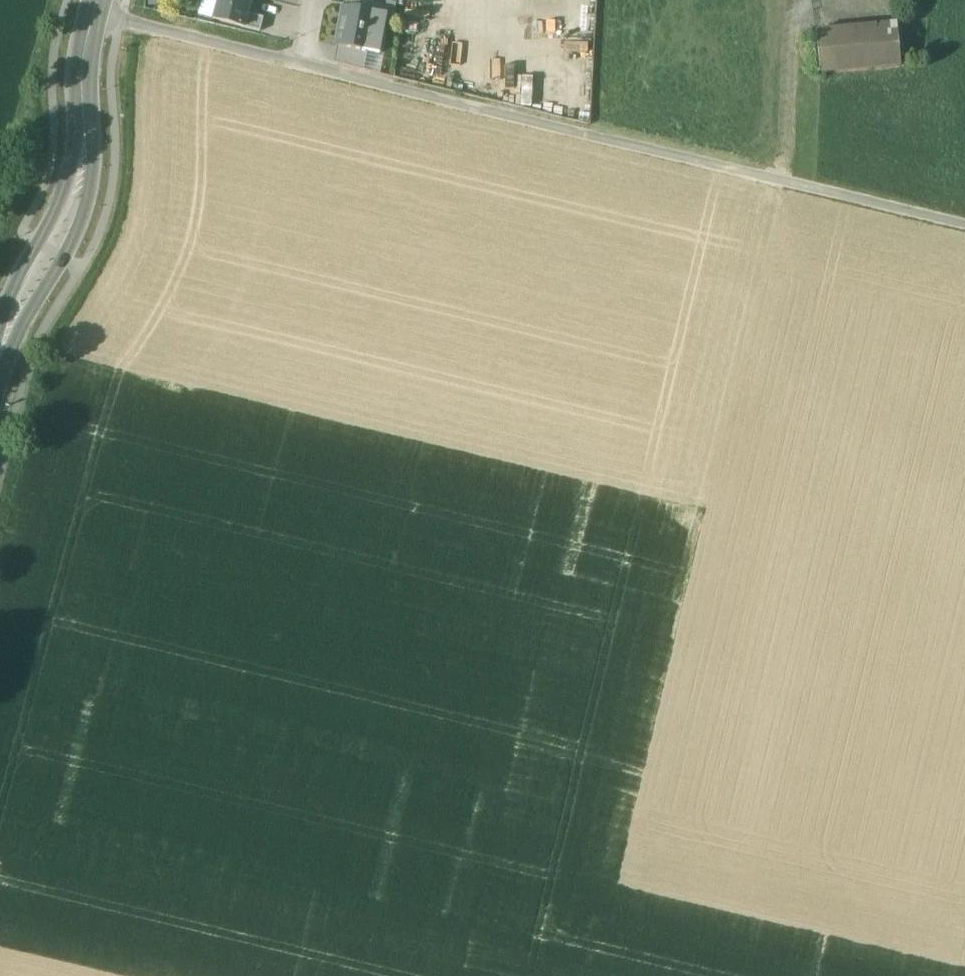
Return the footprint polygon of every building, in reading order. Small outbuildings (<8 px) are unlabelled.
[(217,6),(248,15),(249,14),(252,0),(219,0),(217,6)] [(374,1),(372,1),(371,11),(377,12),(377,14),(392,17),(394,5),(391,4),(374,1)] [(248,15),(217,6),(213,20),(244,29),(248,15)] [(371,11),(343,7),(337,46),(370,52),(377,14),(377,12),(371,11)] [(264,18),(249,14),(248,15),(244,29),(259,33),(264,18)] [(918,23),(817,31),(821,73),(921,65),(918,23)] [(346,63),(348,51),(332,47),(330,59),(346,63)]
